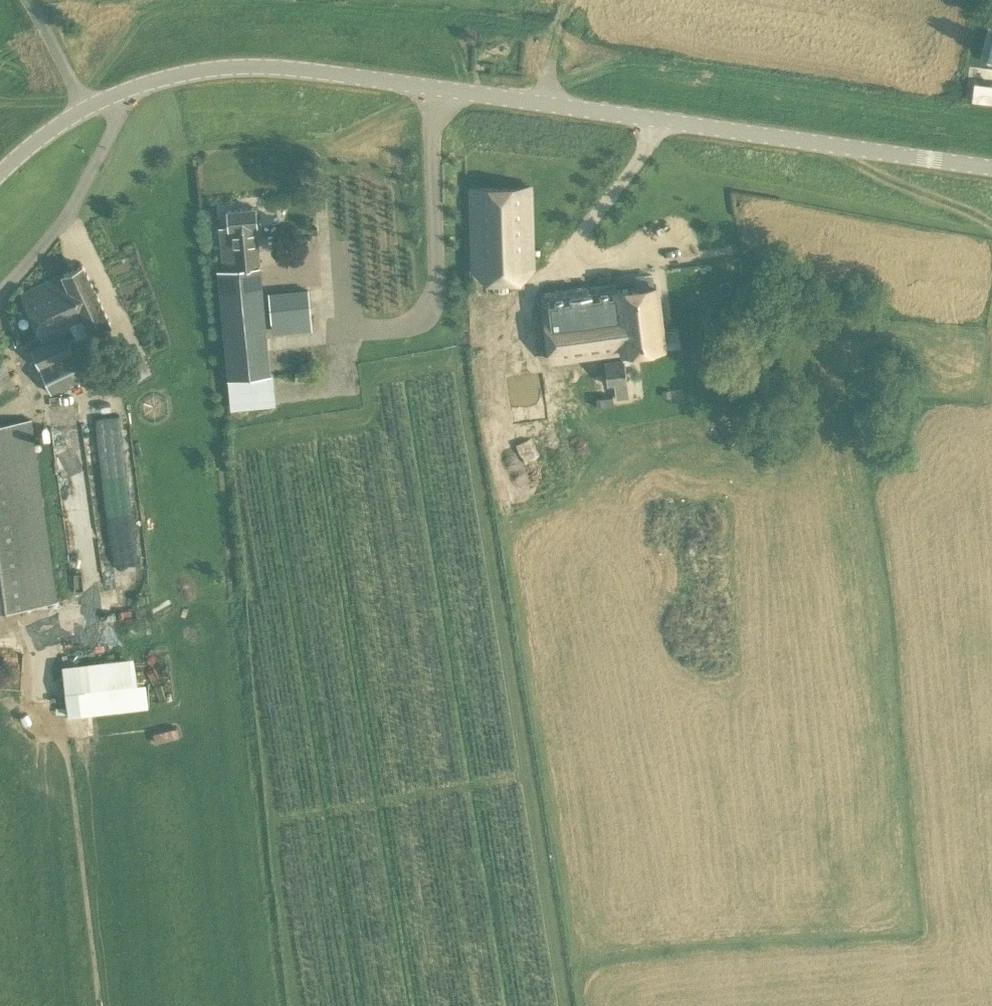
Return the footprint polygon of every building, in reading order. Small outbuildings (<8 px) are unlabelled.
[(469,189),(472,269),(532,267),(529,187),(469,189)] [(216,266),(222,332),(228,379),(230,408),(276,404),(273,374),(268,326),(266,326),(260,263),(259,263),(256,228),(254,207),(228,209),(232,265),(216,266)] [(90,332),(111,323),(83,264),(63,273),(50,279),(73,328),(77,337),(90,331),(90,332)] [(50,279),(21,292),(44,341),(73,328),(50,279)] [(669,344),(661,280),(615,285),(616,293),(610,294),(610,288),(603,288),(603,294),(597,295),(596,290),(574,292),(575,297),(566,298),(567,319),(598,317),(599,325),(619,323),(624,355),(603,357),(607,384),(616,383),(617,397),(629,396),(624,364),(633,362),(631,349),(669,344)] [(269,308),(272,308),(274,333),(311,329),(308,288),(268,291),(269,308)] [(73,348),(66,332),(30,348),(51,393),(96,372),(84,343),(73,348)] [(147,347),(118,360),(128,383),(157,370),(147,347)] [(0,349),(0,396),(16,387),(6,366),(8,366),(0,349)] [(597,397),(598,406),(613,404),(612,395),(597,397)] [(57,601),(32,418),(0,422),(0,609),(57,601)] [(60,441),(75,591),(99,589),(85,439),(60,441)] [(142,654),(78,662),(79,663),(61,665),(68,715),(148,705),(142,654)] [(155,741),(179,735),(177,725),(153,731),(155,741)]
